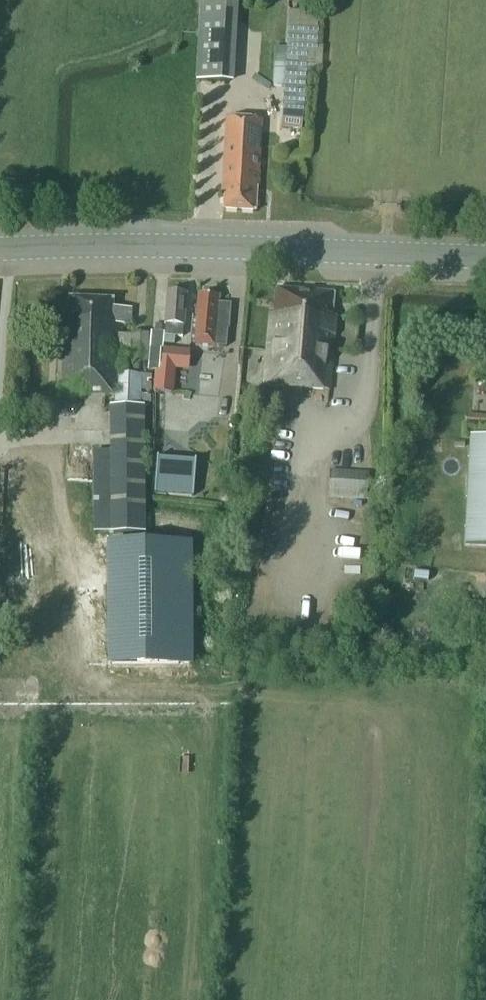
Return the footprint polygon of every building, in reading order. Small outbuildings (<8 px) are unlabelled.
[(196,81),(233,83),(238,3),(200,1),(196,81)] [(319,13),(288,11),(282,130),(304,131),(307,69),(322,70),(324,47),(317,47),(319,13)] [(260,153),(262,120),(226,118),(221,194),(224,194),(223,210),(256,212),(257,187),(260,187),(262,153),(260,153)] [(263,386),(329,391),(336,313),(333,313),(335,294),(276,289),(274,310),(270,310),(263,386)] [(184,326),(186,294),(167,292),(165,324),(164,335),(175,336),(182,337),(183,326),(184,326)] [(197,317),(192,316),(190,346),(191,346),(191,343),(226,347),(230,305),(218,304),(219,296),(198,295),(197,317)] [(113,308),(113,300),(69,298),(68,327),(60,327),(51,327),(50,340),(59,340),(58,391),(116,392),(116,402),(117,402),(117,406),(111,406),(110,452),(95,451),(93,533),(144,533),(146,432),(145,405),(140,406),(140,404),(148,403),(149,375),(118,374),(119,354),(131,355),(130,366),(146,366),(148,334),(132,334),(132,335),(119,335),(119,325),(131,325),(131,309),(113,308)] [(43,322),(56,323),(57,307),(44,306),(43,322)] [(175,336),(164,335),(163,343),(174,344),(175,336)] [(148,369),(160,370),(162,348),(150,347),(148,369)] [(161,371),(155,371),(154,392),(174,393),(177,349),(163,348),(161,371)] [(478,429),(479,415),(468,414),(467,429),(478,429)] [(470,436),(464,546),(485,548),(485,437),(470,436)] [(191,496),(193,497),(195,460),(194,460),(194,462),(186,461),(186,462),(166,461),(166,460),(158,459),(158,458),(156,457),(154,494),(155,494),(155,493),(191,496)] [(328,498),(367,501),(369,473),(330,470),(328,498)] [(172,534),(93,533),(91,653),(170,655),(172,534)]
